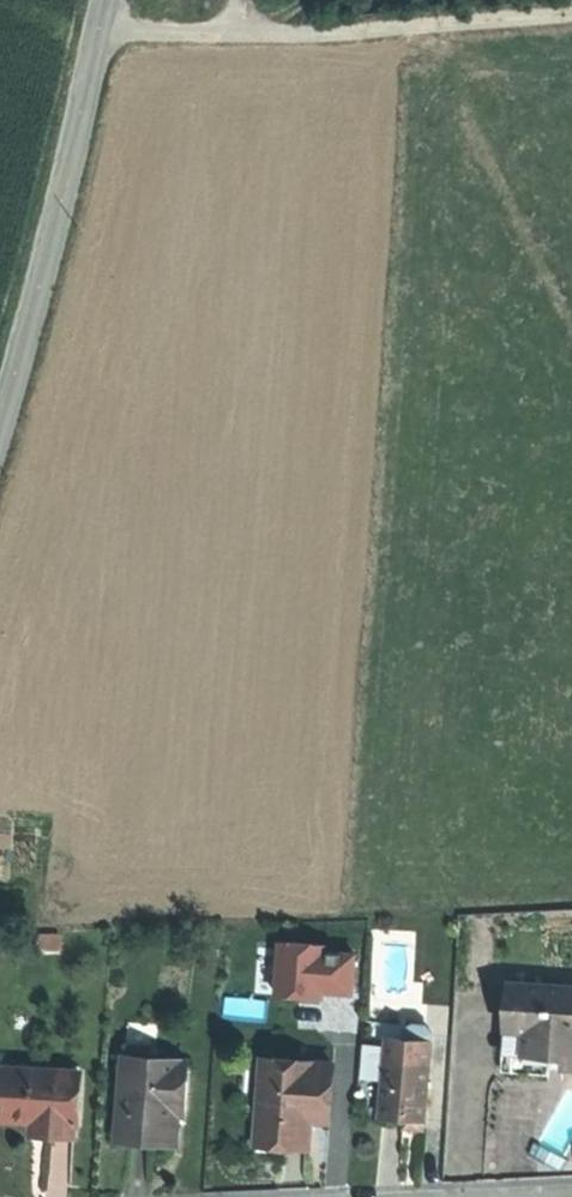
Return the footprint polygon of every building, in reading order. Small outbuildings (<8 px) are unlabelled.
[(355,997),(361,944),(278,935),(273,989),(355,997)] [(509,981),(505,1068),(526,1069),(549,1071),(549,1065),(571,1066),(571,984),(509,981)] [(389,1031),(387,1039),(430,1042),(432,1031),(428,1021),(413,1020),(409,1032),(389,1031)] [(387,1039),(386,1059),(429,1062),(430,1042),(387,1039)] [(147,1133),(174,1134),(176,1107),(183,1107),(186,1059),(147,1057),(148,1043),(123,1041),(118,1131),(147,1133)] [(310,1113),(327,1114),(330,1061),(261,1057),(256,1138),(282,1140),(308,1142),(310,1113)] [(81,1064),(0,1058),(0,1108),(32,1111),(31,1124),(49,1125),(75,1127),(75,1116),(77,1116),(81,1064)] [(382,1114),(403,1116),(425,1117),(429,1062),(386,1059),(382,1114)] [(425,1117),(403,1116),(402,1127),(412,1127),(424,1128),(425,1117)]
